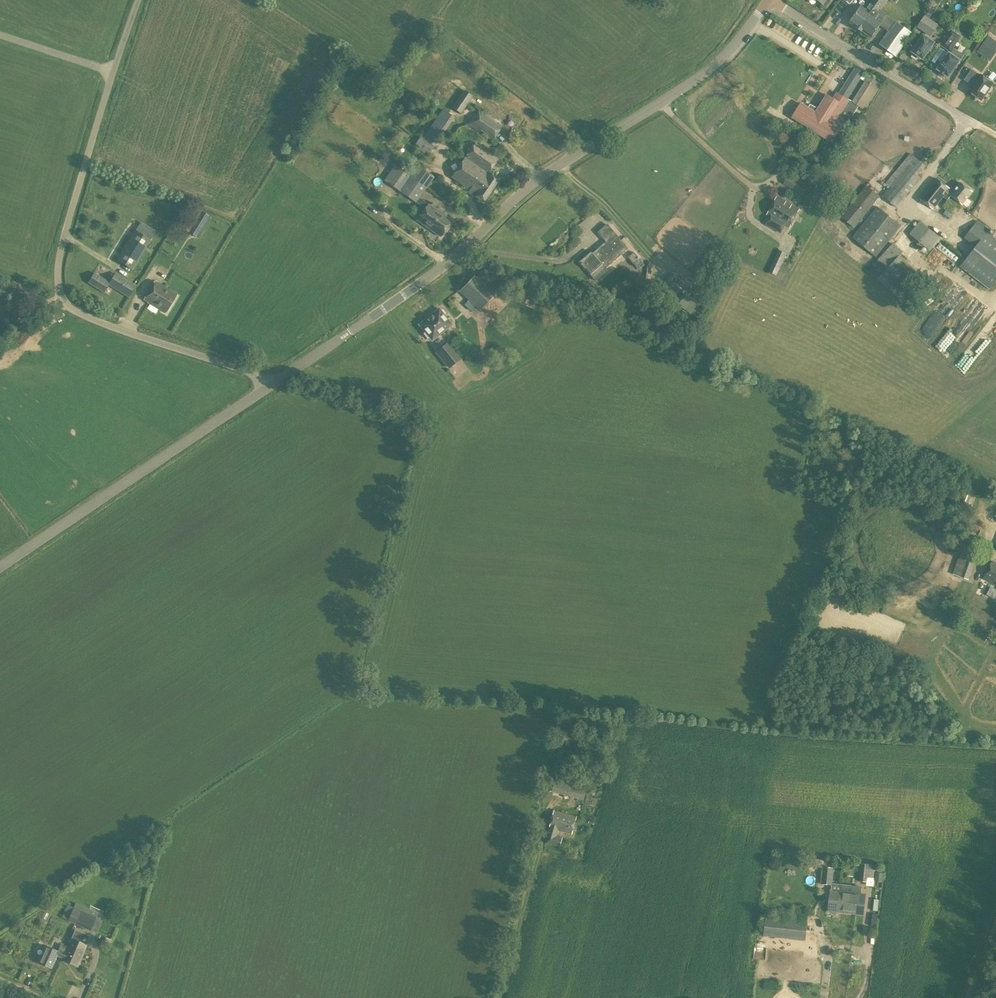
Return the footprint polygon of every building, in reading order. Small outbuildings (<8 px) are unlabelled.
[(881,9),(888,0),(871,0),(869,2),(874,5),(880,10),(881,9)] [(858,27),(874,5),(869,2),(865,7),(862,4),(850,21),(858,27)] [(872,37),(888,14),(881,9),(880,10),(874,5),(858,27),(872,37)] [(893,18),(896,21),(880,43),(897,55),(913,32),(893,18)] [(934,22),(930,19),(921,30),(926,34),(934,22)] [(961,37),(951,30),(947,36),(957,43),(961,37)] [(923,59),(934,43),(923,35),(912,51),(913,52),(911,55),(917,58),(918,56),(923,59)] [(977,51),(987,58),(995,44),(995,41),(988,35),(977,51)] [(948,77),(960,61),(949,53),(937,69),(940,71),(938,74),(944,78),(946,75),(948,77)] [(855,67),(851,73),(860,79),(864,73),(855,67)] [(980,75),(971,70),(964,79),(970,83),(971,83),(973,84),(969,91),(981,100),(984,95),(986,96),(990,89),(989,88),(992,83),(980,75)] [(801,102),(792,118),(831,143),(831,142),(833,142),(843,126),(847,129),(854,117),(853,116),(859,106),(865,111),(882,85),(868,76),(852,101),(848,99),(838,93),(837,92),(833,98),(827,94),(818,108),(810,104),(809,107),(801,102)] [(460,114),(473,96),(464,90),(452,108),(459,112),(460,114)] [(469,124),(492,141),(503,125),(479,109),(469,124)] [(405,120),(417,127),(422,119),(410,111),(405,120)] [(421,135),(415,143),(429,153),(434,146),(423,137),(421,135)] [(895,207),(920,178),(917,175),(925,166),(910,154),(885,184),(889,187),(882,196),(895,207)] [(468,191),(483,201),(496,183),(463,160),(451,177),(469,190),(468,191)] [(385,180),(400,191),(401,191),(405,186),(419,197),(425,188),(426,188),(411,177),(410,177),(394,166),(385,180)] [(418,166),(411,177),(426,188),(434,177),(418,166)] [(807,187),(787,175),(783,183),(803,194),(807,187)] [(953,191),(937,178),(921,199),(934,209),(944,196),(948,199),(951,195),(963,204),(972,192),(960,182),(953,191)] [(861,223),(863,220),(861,219),(879,196),(866,185),(840,217),(854,228),(859,222),(861,223)] [(778,196),(773,205),(795,218),(800,209),(778,196)] [(417,220),(440,236),(452,220),(428,204),(417,220)] [(789,228),(795,218),(773,205),(767,215),(770,217),(766,224),(780,232),(784,224),(789,228)] [(876,257),(901,226),(877,207),(852,237),(876,257)] [(189,231),(198,237),(210,216),(201,210),(189,231)] [(929,250),(939,238),(920,221),(909,234),(919,242),(915,246),(921,251),(925,247),(929,250)] [(995,280),(995,238),(988,232),(990,230),(978,221),(965,237),(977,246),(961,266),(990,288),(995,280)] [(608,270),(607,268),(627,249),(620,241),(622,239),(609,225),(599,233),(607,242),(595,254),(592,251),(580,262),(597,280),(608,270)] [(150,240),(135,231),(118,260),(132,269),(150,240)] [(935,288),(899,255),(902,252),(893,243),(868,270),(898,298),(911,285),(925,298),(935,288)] [(942,244),(937,248),(954,263),(958,258),(942,244)] [(769,271),(777,274),(787,253),(779,249),(769,271)] [(643,262),(634,252),(629,257),(638,267),(643,262)] [(687,282),(674,272),(665,282),(670,286),(668,289),(677,296),(683,290),(681,288),(687,282)] [(88,282),(104,292),(108,285),(129,297),(136,285),(115,273),(109,282),(94,273),(88,282)] [(479,311),(494,296),(474,276),(460,291),(479,311)] [(155,281),(144,299),(166,312),(177,295),(155,281)] [(956,283),(936,304),(946,313),(966,292),(956,283)] [(525,287),(520,301),(532,306),(538,292),(525,287)] [(440,310),(439,309),(419,324),(425,331),(424,333),(428,338),(430,338),(432,340),(451,324),(444,315),(445,313),(442,310),(440,310)] [(449,367),(456,362),(443,346),(436,352),(449,367)] [(965,493),(963,500),(969,502),(971,495),(965,493)] [(953,573),(969,580),(977,557),(961,551),(953,573)] [(992,562),(984,578),(995,584),(995,563),(992,562)] [(553,791),(583,799),(587,786),(556,778),(553,791)] [(559,830),(572,833),(577,815),(555,809),(546,842),(560,846),(563,837),(557,835),(559,830)] [(823,867),(834,868),(835,859),(806,856),(805,865),(823,867)] [(859,880),(868,881),(870,864),(861,863),(859,880)] [(834,868),(823,867),(821,884),(833,885),(835,868),(834,868)] [(840,892),(830,891),(828,911),(838,912),(863,914),(865,894),(863,894),(864,886),(841,884),(840,892)] [(54,904),(48,902),(45,910),(50,912),(54,904)] [(68,922),(75,925),(81,911),(74,908),(68,922)] [(783,918),(766,916),(764,935),(806,940),(808,921),(803,920),(805,911),(784,909),(783,918)] [(103,921),(81,911),(75,925),(97,935),(103,921)] [(67,946),(62,957),(62,959),(76,965),(85,944),(89,936),(84,934),(82,933),(74,930),(71,938),(70,938),(67,946)] [(105,938),(102,945),(109,948),(112,940),(105,938)] [(67,946),(61,944),(58,951),(46,946),(39,962),(52,967),(57,955),(62,957),(67,946)]
